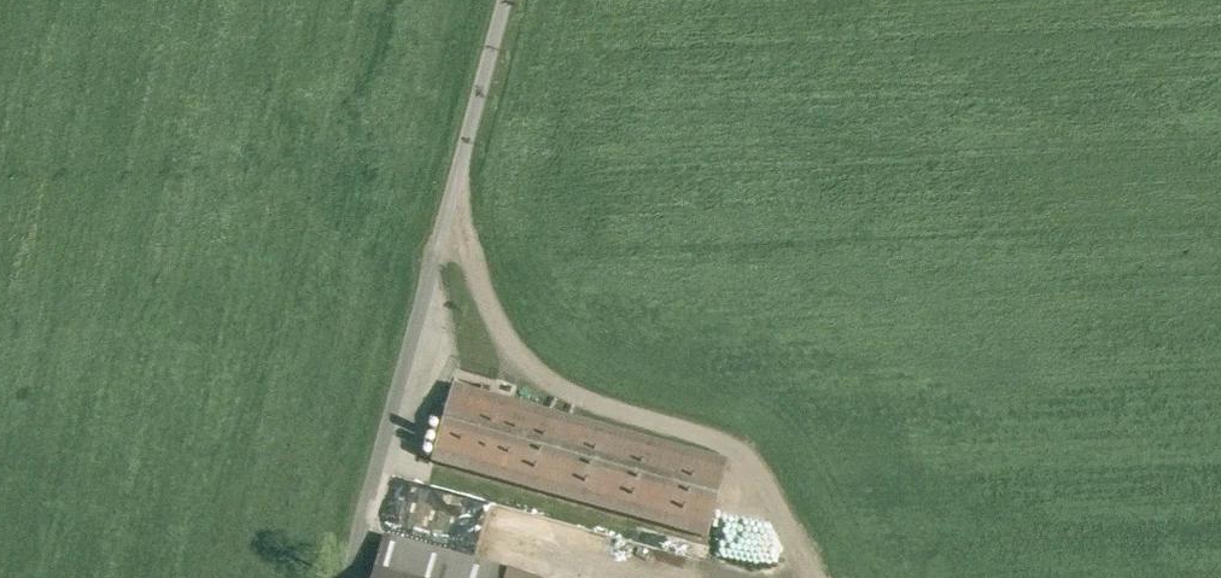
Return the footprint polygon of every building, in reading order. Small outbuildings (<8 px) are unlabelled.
[(459,391),(438,468),(714,543),(735,467),(459,391)] [(378,577),(500,577),(387,546),(378,577)]
